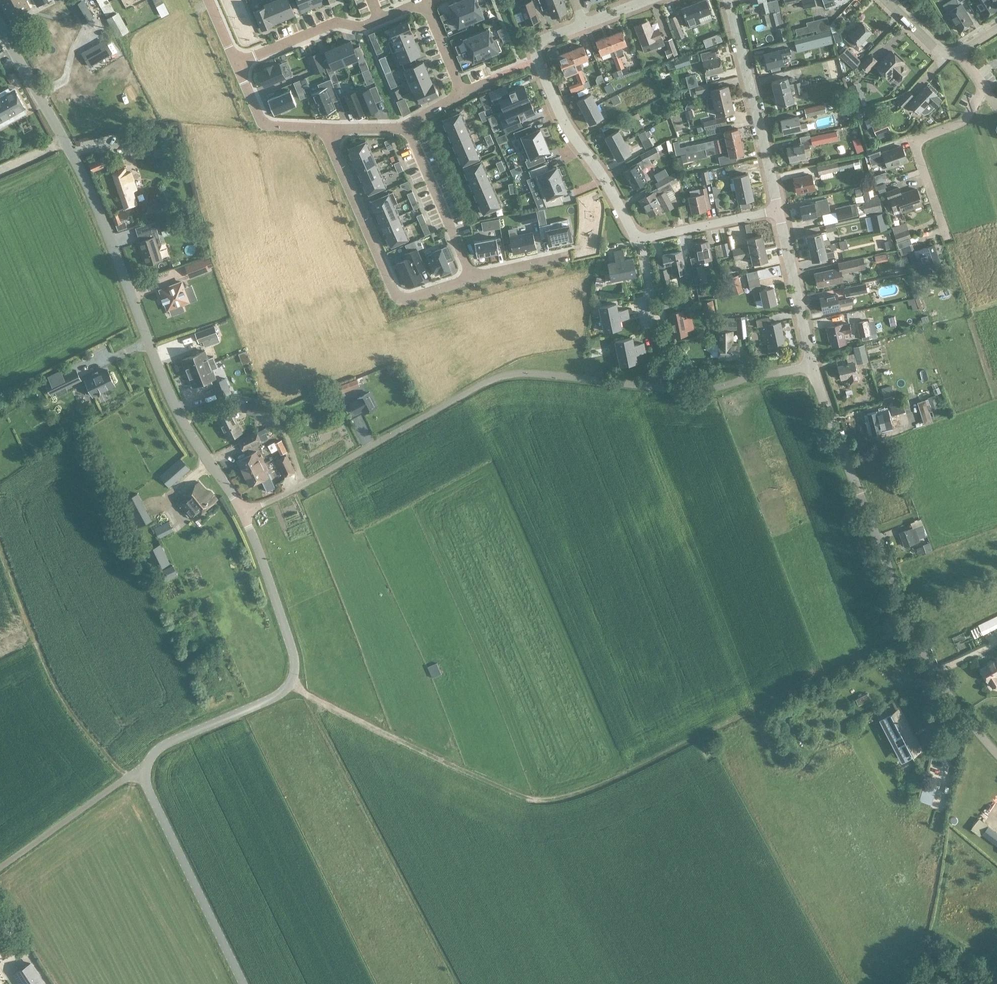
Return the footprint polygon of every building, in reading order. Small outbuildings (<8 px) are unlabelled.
[(2,3),(10,18),(24,11),(30,8),(26,0),(8,0),(2,3)] [(220,10),(225,7),(222,0),(215,0),(220,10)] [(265,6),(272,24),(273,23),(273,22),(283,18),(275,0),(274,0),(264,4),(265,6)] [(283,18),(294,13),(289,0),(275,0),(283,18)] [(311,0),(298,0),(302,10),(313,5),(311,0)] [(462,0),(459,0),(449,4),(454,16),(466,10),(462,0)] [(479,5),(477,0),(462,0),(466,10),(479,5)] [(533,0),(520,5),(527,24),(530,23),(533,25),(535,21),(540,19),(533,0)] [(541,5),(547,2),(553,17),(567,11),(564,3),(566,0),(539,0),(541,5)] [(682,8),(689,26),(700,21),(698,16),(711,11),(706,0),(702,0),(682,8)] [(752,2),(759,0),(762,13),(769,11),(769,13),(780,10),(777,0),(775,0),(767,2),(767,0),(751,0),(752,2)] [(985,16),(996,9),(996,7),(993,1),(994,0),(974,0),(985,16)] [(81,1),(73,6),(83,23),(91,18),(81,1)] [(965,29),(968,26),(968,24),(973,22),(961,3),(947,12),(959,30),(963,28),(965,29)] [(104,11),(114,30),(125,25),(115,5),(104,11)] [(471,22),(484,17),(479,5),(466,10),(471,22)] [(272,24),(265,6),(254,11),(261,28),(272,24)] [(466,10),(454,16),(459,27),(471,22),(466,10)] [(780,10),(769,13),(773,25),(783,22),(780,10)] [(684,36),(676,15),(668,18),(676,39),(684,36)] [(233,35),(244,30),(239,20),(228,25),(233,35)] [(297,26),(301,35),(316,28),(312,20),(297,26)] [(412,31),(407,20),(389,27),(394,38),(394,39),(412,31)] [(814,20),(807,22),(808,25),(809,32),(817,30),(814,20)] [(660,33),(659,29),(652,32),(648,21),(636,25),(643,44),(641,44),(644,51),(664,44),(663,39),(665,38),(663,32),(660,33)] [(872,31),(862,22),(855,30),(853,28),(848,34),(845,37),(856,48),(859,44),(872,31)] [(784,27),(778,29),(781,40),(786,39),(784,27)] [(489,28),(476,33),(481,45),(494,40),(493,39),(489,28)] [(797,51),(834,42),(831,30),(794,39),(797,51)] [(374,31),(369,34),(372,41),(374,47),(380,45),(377,39),(374,31)] [(412,32),(412,31),(394,39),(394,38),(388,41),(392,52),(397,51),(397,50),(415,42),(411,32),(412,32)] [(614,56),(616,62),(622,60),(621,56),(624,54),(620,45),(627,43),(622,31),(609,36),(614,47),(617,55),(614,56)] [(130,40),(135,50),(148,42),(143,33),(130,40)] [(481,45),(476,33),(464,39),(468,50),(481,45)] [(119,38),(121,43),(131,39),(129,34),(119,38)] [(597,40),(601,52),(610,49),(612,57),(614,56),(617,55),(614,47),(609,36),(597,40)] [(501,50),(496,38),(493,39),(494,40),(481,45),(486,57),(501,50)] [(678,53),(673,38),(665,40),(668,49),(665,50),(668,57),(678,53)] [(82,52),(90,66),(112,53),(105,40),(82,52)] [(351,40),(338,46),(345,63),(357,58),(359,62),(365,60),(359,45),(353,47),(351,40)] [(420,54),(415,42),(397,50),(397,51),(403,65),(416,60),(414,56),(420,54)] [(380,45),(374,47),(377,54),(382,51),(380,45)] [(481,45),(468,50),(473,62),(486,57),(481,45)] [(329,58),(323,60),(329,73),(334,70),(333,68),(345,63),(338,46),(326,51),(329,58)] [(583,46),(570,51),(575,63),(578,69),(581,68),(582,69),(583,68),(580,61),(588,58),(583,46)] [(861,60),(847,46),(839,54),(853,68),(861,60)] [(789,47),(780,50),(780,49),(765,53),(768,66),(783,63),(781,55),(791,53),(789,47)] [(712,53),(712,50),(702,53),(707,74),(723,71),(720,57),(716,57),(715,53),(712,53)] [(892,50),(877,66),(888,77),(893,72),(899,78),(909,69),(902,63),(904,61),(892,50)] [(115,56),(116,59),(122,56),(120,53),(119,51),(114,54),(115,56)] [(578,69),(575,63),(570,51),(558,56),(565,75),(576,70),(578,70),(578,69)] [(318,52),(309,56),(316,72),(325,68),(318,52)] [(824,73),(836,70),(831,53),(819,56),(824,73)] [(867,71),(878,60),(871,53),(860,65),(867,71)] [(688,54),(674,59),(677,68),(691,63),(688,54)] [(403,65),(409,81),(428,73),(423,61),(417,64),(416,60),(403,65)] [(440,60),(431,63),(434,71),(443,69),(440,60)] [(625,66),(622,60),(616,62),(619,69),(617,70),(619,75),(624,73),(622,67),(625,66)] [(264,70),(259,72),(264,86),(285,77),(292,74),(286,61),(279,64),(272,66),(272,65),(264,68),(264,70)] [(581,68),(578,69),(578,70),(576,70),(578,77),(584,74),(582,69),(581,68)] [(394,79),(390,71),(385,73),(388,81),(394,79)] [(432,83),(428,73),(409,81),(414,91),(433,83),(433,82),(432,83)] [(584,74),(578,77),(580,82),(582,88),(585,87),(583,82),(586,81),(584,74)] [(688,88),(689,88),(694,86),(698,85),(695,74),(685,76),(688,88)] [(800,81),(789,84),(788,77),(772,81),(775,94),(802,86),(800,81)] [(300,80),(304,89),(310,86),(306,78),(300,80)] [(320,89),(312,93),(321,115),(336,109),(331,98),(337,96),(339,99),(338,97),(333,83),(331,79),(318,84),(320,89)] [(295,82),(293,83),(300,99),(307,96),(304,89),(300,80),(295,82)] [(344,95),(340,85),(338,81),(333,83),(338,97),(344,95)] [(611,82),(604,86),(608,93),(615,89),(611,82)] [(438,94),(433,83),(414,91),(418,103),(438,94)] [(696,94),(709,91),(707,83),(698,85),(694,86),(696,94)] [(911,101),(909,103),(919,112),(921,110),(924,113),(925,113),(926,112),(927,112),(928,111),(929,111),(930,110),(931,109),(934,106),(941,99),(936,94),(937,93),(935,92),(937,90),(931,84),(929,86),(928,84),(911,101)] [(358,92),(365,110),(366,113),(369,112),(369,113),(375,111),(374,110),(377,108),(375,102),(382,100),(376,85),(369,88),(358,92)] [(711,89),(713,97),(706,98),(708,103),(731,98),(728,85),(711,89)] [(505,87),(491,92),(494,102),(500,99),(505,110),(529,100),(523,86),(507,92),(505,87)] [(802,86),(775,94),(778,106),(794,102),(792,94),(803,91),(802,86)] [(344,95),(338,97),(339,99),(344,112),(351,109),(354,115),(357,113),(357,115),(363,112),(362,111),(365,110),(358,92),(357,89),(345,94),(346,94),(344,95)] [(398,89),(392,91),(395,99),(401,96),(398,89)] [(909,89),(898,102),(903,106),(914,94),(909,89)] [(15,90),(0,98),(0,127),(26,113),(23,108),(25,107),(15,90)] [(290,90),(268,99),(274,113),(281,110),(283,113),(290,109),(289,107),(296,104),(290,90)] [(578,100),(584,111),(597,104),(591,93),(578,100)] [(610,97),(614,104),(621,100),(617,93),(610,97)] [(857,107),(866,104),(863,93),(853,96),(857,107)] [(487,100),(485,94),(479,96),(481,102),(487,100)] [(734,110),(731,98),(708,103),(709,109),(715,107),(717,115),(734,110)] [(828,102),(824,102),(824,103),(804,108),(806,116),(841,107),(840,103),(845,102),(843,98),(828,102)] [(402,99),(397,101),(400,109),(402,116),(408,113),(405,107),(402,99)] [(508,119),(503,121),(506,131),(520,125),(518,119),(534,113),(529,100),(505,110),(508,119)] [(603,115),(597,104),(584,111),(590,123),(603,115)] [(869,106),(863,109),(865,114),(866,115),(872,113),(869,106)] [(668,110),(670,125),(684,123),(682,109),(668,110)] [(862,109),(856,111),(857,117),(862,116),(862,115),(865,114),(863,109),(862,109)] [(447,131),(465,123),(460,112),(458,113),(457,111),(451,114),(452,115),(442,120),(447,131)] [(641,118),(638,112),(629,117),(629,118),(636,130),(647,125),(642,117),(641,118)] [(869,127),(873,125),(879,138),(889,133),(888,129),(890,128),(883,112),(864,119),(867,126),(869,127)] [(807,123),(800,124),(798,115),(782,119),(785,132),(801,128),(802,130),(808,129),(807,123)] [(725,116),(703,122),(704,125),(705,130),(727,124),(725,116)] [(452,142),(470,134),(465,123),(447,131),(452,142)] [(522,149),(545,139),(540,128),(531,132),(528,126),(513,132),(516,139),(518,138),(522,149)] [(726,137),(720,138),(721,145),(741,140),(738,127),(725,131),(726,137)] [(619,130),(605,137),(611,148),(625,141),(619,130)] [(653,136),(651,137),(650,138),(649,136),(650,135),(652,134),(649,130),(648,130),(646,131),(646,130),(638,134),(646,149),(654,144),(653,142),(654,142),(656,141),(653,136)] [(812,142),(812,144),(839,138),(837,130),(824,132),(810,135),(812,142)] [(676,131),(668,133),(670,141),(678,140),(676,131)] [(452,142),(457,153),(475,145),(470,134),(452,142)] [(781,134),(769,135),(770,142),(782,141),(781,134)] [(720,138),(695,144),(696,150),(715,146),(721,145),(720,138)] [(525,160),(528,167),(542,161),(540,155),(549,151),(545,139),(522,149),(527,159),(525,160)] [(358,144),(348,148),(353,160),(371,152),(366,140),(363,142),(363,140),(357,142),(358,144)] [(730,153),(718,156),(720,164),(737,160),(736,155),(744,153),(741,140),(721,145),(723,151),(729,150),(730,153)] [(625,141),(611,148),(617,159),(631,152),(625,141)] [(802,144),(787,147),(790,160),(791,160),(791,162),(793,164),(798,163),(799,161),(799,158),(806,156),(812,155),(811,149),(809,143),(809,142),(802,144)] [(457,153),(462,164),(480,157),(475,145),(457,153)] [(888,167),(907,161),(902,145),(883,152),(888,167)] [(660,154),(656,146),(640,154),(643,160),(638,162),(638,164),(625,171),(628,177),(629,176),(635,187),(646,181),(643,176),(645,175),(641,169),(652,163),(651,159),(660,154)] [(878,146),(866,150),(867,154),(870,161),(872,166),(884,162),(881,153),(878,146)] [(707,155),(705,149),(681,155),(682,162),(707,156),(707,155)] [(371,152),(353,160),(358,171),(376,163),(371,152)] [(100,159),(89,164),(92,171),(103,166),(104,167),(107,166),(108,163),(106,157),(103,156),(100,158),(100,159)] [(820,178),(833,175),(832,170),(839,169),(839,168),(840,168),(841,169),(844,168),(844,166),(855,164),(855,167),(860,166),(859,162),(862,161),(861,157),(838,162),(838,161),(818,165),(820,178)] [(482,160),(464,168),(469,180),(487,172),(482,160)] [(381,174),(376,163),(358,171),(363,182),(381,174)] [(531,177),(534,176),(539,188),(561,179),(560,177),(562,176),(559,168),(557,169),(556,167),(546,171),(544,164),(528,170),(531,177)] [(788,169),(786,165),(778,169),(780,173),(788,169)] [(140,211),(132,190),(137,189),(131,172),(126,173),(125,168),(113,172),(125,207),(118,210),(118,211),(112,213),(116,225),(126,221),(126,218),(131,217),(130,215),(140,211)] [(700,172),(703,184),(711,182),(708,170),(700,172)] [(487,172),(469,180),(473,191),(491,183),(487,172)] [(655,183),(658,188),(646,194),(647,195),(640,199),(643,205),(644,204),(650,215),(657,211),(659,214),(672,206),(665,193),(674,188),(675,191),(684,186),(675,172),(655,183)] [(733,176),(736,189),(751,186),(748,173),(733,176)] [(363,182),(368,193),(386,185),(381,174),(363,182)] [(815,189),(812,175),(812,174),(794,178),(798,193),(815,189)] [(879,175),(869,179),(871,185),(881,181),(879,175)] [(566,191),(565,189),(567,188),(564,180),(562,181),(561,179),(539,188),(546,206),(563,203),(560,196),(559,196),(558,194),(566,191)] [(478,202),(496,194),(491,183),(473,191),(478,202)] [(714,194),(719,193),(721,193),(719,184),(712,186),(714,194)] [(751,186),(736,189),(732,190),(733,195),(737,194),(739,201),(754,198),(751,186)] [(862,188),(865,202),(863,202),(865,211),(881,208),(878,195),(870,197),(867,186),(862,188)] [(693,212),(696,211),(696,212),(698,214),(702,213),(703,211),(703,210),(705,209),(710,208),(706,187),(701,188),(702,194),(690,196),(690,197),(687,197),(688,205),(691,204),(693,212)] [(886,196),(888,195),(886,191),(885,187),(883,188),(878,190),(881,197),(886,196)] [(895,211),(901,209),(902,211),(922,204),(917,188),(901,194),(899,187),(886,191),(888,195),(889,199),(890,198),(895,211)] [(861,188),(855,189),(856,196),(863,194),(861,188)] [(389,193),(371,201),(376,212),(394,204),(398,203),(393,191),(389,193)] [(483,213),(501,205),(496,194),(478,202),(483,213)] [(722,197),(720,197),(715,199),(717,207),(724,205),(722,197)] [(827,197),(826,197),(808,202),(808,203),(800,205),(804,219),(831,212),(827,197)] [(381,223),(399,215),(394,204),(376,212),(381,223)] [(850,206),(835,209),(837,220),(853,216),(850,206)] [(521,214),(523,223),(537,220),(535,211),(521,214)] [(538,220),(546,219),(544,212),(536,214),(538,220)] [(886,228),(883,213),(871,215),(875,231),(886,228)] [(385,234),(403,226),(399,215),(381,223),(385,234)] [(818,224),(831,221),(830,216),(817,219),(818,224)] [(490,220),(492,229),(500,228),(499,218),(490,220)] [(550,245),(572,240),(569,224),(552,228),(551,223),(539,226),(542,237),(548,236),(550,245)] [(906,223),(892,228),(897,242),(911,237),(906,223)] [(390,246),(408,238),(403,226),(385,234),(390,246)] [(158,229),(144,233),(145,239),(138,241),(140,249),(142,249),(146,264),(162,259),(158,245),(162,243),(158,229)] [(533,232),(509,237),(511,243),(509,244),(510,251),(512,251),(513,253),(536,247),(533,232)] [(830,238),(823,239),(822,232),(807,235),(809,248),(825,245),(824,244),(831,243),(830,238)] [(748,237),(750,245),(735,248),(732,249),(733,254),(745,251),(751,250),(765,247),(762,234),(748,237)] [(477,255),(499,251),(497,245),(501,244),(500,237),(496,238),(475,242),(477,255)] [(848,247),(846,240),(839,241),(840,249),(848,247)] [(709,241),(693,244),(696,256),(697,256),(698,261),(711,259),(709,247),(710,247),(709,241)] [(728,243),(722,244),(725,256),(731,255),(731,254),(728,243)] [(934,244),(914,251),(909,252),(914,266),(918,264),(921,273),(932,269),(931,265),(940,262),(934,244)] [(825,245),(810,248),(812,260),(827,257),(835,256),(833,251),(826,252),(825,245)] [(441,248),(447,262),(453,259),(448,246),(441,248)] [(872,256),(885,253),(884,246),(870,249),(872,256)] [(767,260),(765,247),(751,250),(754,263),(767,260)] [(406,286),(423,279),(419,271),(426,268),(417,248),(404,254),(407,258),(397,263),(406,286)] [(440,271),(441,273),(450,269),(447,262),(441,248),(432,252),(433,253),(427,256),(435,273),(440,271)] [(623,249),(618,250),(624,277),(636,274),(632,257),(625,259),(623,249)] [(612,279),(624,277),(618,250),(614,251),(616,261),(608,262),(610,273),(605,273),(605,277),(606,283),(612,283),(612,279)] [(673,275),(687,272),(682,251),(663,255),(665,266),(671,265),(672,270),(673,270),(673,275)] [(735,259),(746,257),(745,251),(733,254),(735,259)] [(839,268),(833,269),(815,273),(818,286),(844,280),(842,273),(864,269),(862,257),(838,262),(839,268)] [(203,259),(198,261),(202,272),(208,270),(207,269),(204,261),(203,259)] [(705,281),(701,265),(693,267),(696,283),(705,281)] [(668,268),(660,270),(664,293),(673,291),(668,268)] [(757,271),(747,273),(748,277),(750,289),(754,288),(760,286),(761,286),(758,274),(757,271)] [(913,290),(920,288),(915,272),(909,273),(913,290)] [(598,286),(603,286),(604,277),(603,277),(604,275),(598,274),(598,276),(597,276),(596,285),(595,285),(594,293),(597,293),(598,286)] [(738,275),(728,278),(734,295),(743,292),(738,275)] [(182,281),(160,290),(163,297),(161,297),(163,303),(165,302),(168,309),(170,308),(172,314),(184,310),(181,304),(189,301),(182,281)] [(867,291),(866,283),(844,288),(846,296),(867,291)] [(755,290),(754,290),(755,298),(757,306),(764,305),(776,302),(773,287),(761,289),(760,286),(754,288),(755,290)] [(719,298),(730,295),(728,289),(717,292),(719,298)] [(852,298),(838,301),(837,294),(821,298),(824,311),(840,308),(839,306),(853,303),(852,298)] [(713,300),(703,302),(704,309),(709,308),(710,314),(715,313),(713,300)] [(220,301),(201,307),(203,314),(222,309),(220,301)] [(602,318),(628,313),(628,308),(618,310),(616,303),(599,306),(602,318)] [(668,313),(669,320),(671,320),(674,336),(680,335),(680,334),(687,332),(683,310),(668,313)] [(628,313),(602,318),(604,330),(621,327),(619,319),(629,317),(629,313),(628,313)] [(756,319),(755,319),(757,327),(766,325),(768,334),(770,344),(768,345),(769,352),(778,350),(777,343),(785,341),(780,321),(771,323),(770,316),(756,319)] [(736,328),(736,320),(728,320),(728,317),(722,317),(722,328),(736,328)] [(194,329),(212,325),(210,319),(192,323),(194,329)] [(738,325),(739,338),(747,337),(745,320),(738,321),(738,325)] [(857,322),(860,336),(862,336),(863,339),(872,337),(871,333),(870,333),(867,320),(857,322)] [(849,323),(843,324),(843,323),(827,327),(830,341),(831,341),(833,346),(845,342),(843,333),(851,331),(849,323)] [(192,324),(179,327),(180,332),(189,330),(190,336),(195,335),(192,324)] [(217,334),(214,325),(195,332),(199,342),(217,334)] [(739,358),(739,343),(731,343),(731,336),(732,336),(732,331),(719,331),(719,358),(739,358)] [(618,352),(645,347),(644,342),(634,344),(632,337),(615,340),(618,352)] [(864,344),(853,346),(855,352),(855,353),(857,363),(869,361),(864,344)] [(645,347),(618,352),(620,365),(637,361),(635,354),(646,352),(645,347)] [(192,355),(183,359),(186,366),(184,367),(187,373),(215,362),(212,356),(207,358),(204,350),(196,354),(192,355)] [(788,353),(758,354),(758,363),(788,362),(788,353)] [(854,361),(848,362),(838,365),(841,379),(849,377),(850,383),(859,381),(855,364),(854,361)] [(215,362),(187,373),(189,379),(190,378),(193,386),(202,382),(207,380),(215,377),(212,368),(217,366),(215,362)] [(76,368),(63,374),(61,369),(48,375),(50,381),(47,382),(52,394),(82,379),(76,368)] [(115,385),(108,369),(86,380),(88,383),(84,385),(87,393),(91,391),(93,395),(115,385)] [(213,382),(219,399),(232,394),(226,377),(213,382)] [(357,379),(332,388),(335,395),(360,385),(358,380),(357,379)] [(389,384),(381,388),(384,394),(392,390),(389,384)] [(891,385),(886,387),(882,388),(884,397),(894,394),(891,385)] [(369,392),(357,398),(358,399),(350,402),(354,410),(357,408),(359,411),(363,409),(365,412),(377,406),(369,392)] [(307,402),(313,399),(320,398),(319,393),(312,395),(306,397),(307,402)] [(241,406),(237,399),(225,405),(229,413),(217,419),(227,439),(242,432),(232,411),(241,406)] [(887,404),(890,414),(906,410),(906,411),(911,410),(908,399),(887,404)] [(888,429),(884,413),(884,411),(878,412),(878,409),(871,411),(871,409),(867,410),(872,433),(888,429)] [(264,428),(238,440),(243,450),(263,441),(263,440),(268,437),(264,428)] [(240,468),(243,472),(265,461),(262,455),(259,456),(256,450),(238,459),(242,467),(240,468)] [(277,459),(282,469),(286,476),(295,471),(287,454),(277,459)] [(169,487),(190,468),(181,457),(160,476),(169,487)] [(268,468),(265,461),(243,472),(245,477),(246,476),(250,484),(268,475),(265,470),(268,468)] [(197,513),(199,515),(218,499),(212,491),(206,489),(200,481),(182,496),(185,499),(179,504),(191,518),(197,513)] [(153,519),(138,492),(122,501),(137,528),(153,519)] [(159,538),(173,531),(168,521),(155,528),(159,538)] [(913,527),(900,532),(905,546),(920,540),(919,538),(927,535),(923,524),(913,527)] [(924,545),(926,551),(932,549),(930,542),(924,544),(924,545)] [(170,563),(161,543),(146,550),(155,570),(170,563)] [(162,582),(178,574),(173,565),(158,572),(162,582)] [(978,624),(979,625),(979,626),(983,633),(996,627),(996,615),(978,624)] [(947,633),(950,640),(958,636),(955,629),(947,633)] [(986,635),(949,654),(952,661),(989,642),(986,635)] [(980,668),(988,681),(989,680),(993,686),(994,686),(996,687),(996,660),(996,658),(980,668)] [(898,711),(886,717),(906,756),(919,750),(898,711)] [(932,796),(922,792),(920,798),(930,801),(932,796)] [(996,836),(996,831),(973,813),(966,823),(993,842),(996,836)] [(31,963),(16,974),(23,983),(45,983),(31,963)]
